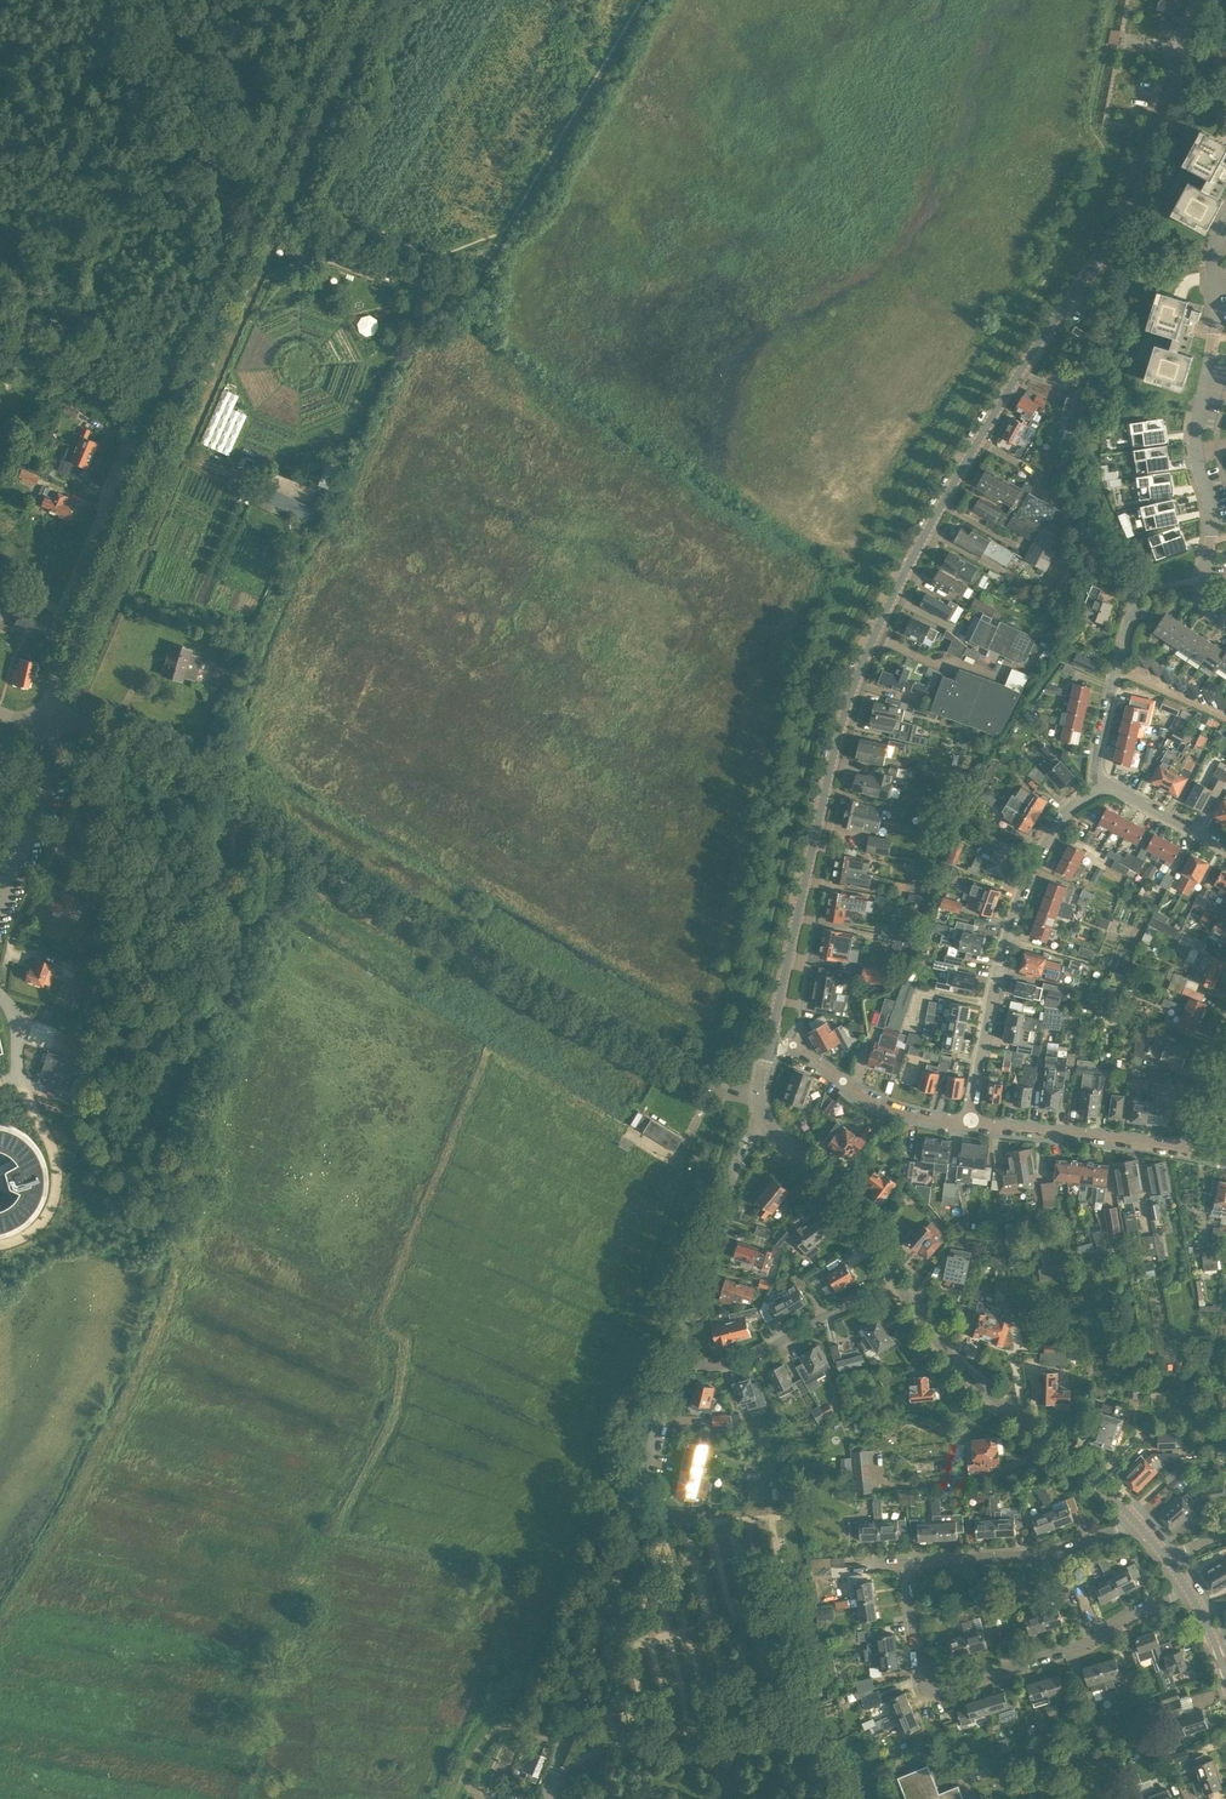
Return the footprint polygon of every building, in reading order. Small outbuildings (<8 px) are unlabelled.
[(1157,9),(1174,15),(1182,0),(1160,0),(1157,9)] [(1118,40),(1119,29),(1109,28),(1109,40),(1118,40)] [(1168,194),(1180,200),(1172,215),(1189,224),(1206,233),(1210,226),(1224,201),(1223,201),(1219,198),(1225,185),(1225,144),(1216,138),(1202,131),(1193,148),(1183,165),(1168,194)] [(309,242),(294,242),(294,252),(309,252),(309,242)] [(1147,329),(1137,360),(1150,364),(1145,380),(1164,386),(1182,391),(1193,356),(1188,354),(1194,336),(1194,335),(1198,324),(1199,319),(1202,311),(1201,311),(1203,305),(1190,301),(1189,301),(1185,300),(1174,296),(1158,291),(1152,310),(1147,329)] [(360,334),(379,333),(378,315),(360,316),(360,334)] [(1072,332),(1083,339),(1086,333),(1076,326),(1072,332)] [(1064,348),(1059,354),(1064,360),(1070,354),(1064,348)] [(1095,369),(1097,363),(1088,360),(1086,367),(1095,369)] [(1079,387),(1083,371),(1076,369),(1071,384),(1079,387)] [(1070,392),(1066,403),(1067,403),(1086,408),(1091,392),(1090,392),(1095,374),(1086,371),(1081,389),(1079,395),(1070,392)] [(230,412),(236,399),(221,393),(198,445),(227,458),(245,418),(230,412)] [(1024,420),(1022,422),(1027,425),(1026,425),(1038,432),(1042,424),(1033,419),(1037,413),(1034,411),(1038,405),(1043,408),(1047,401),(1037,396),(1034,402),(1023,396),(1015,411),(1020,414),(1019,417),(1024,420)] [(1067,403),(1066,403),(1063,414),(1070,416),(1068,421),(1067,420),(1064,429),(1077,432),(1079,425),(1081,425),(1085,412),(1089,413),(1090,409),(1086,408),(1067,403)] [(64,406),(62,413),(74,418),(77,411),(64,406)] [(1027,425),(1022,422),(1022,423),(1013,418),(1002,436),(1016,444),(1020,438),(1030,444),(1037,432),(1038,432),(1026,425),(1027,425)] [(1151,444),(1150,437),(1165,435),(1164,428),(1159,428),(1158,419),(1136,422),(1138,435),(1133,436),(1134,444),(1133,444),(1134,447),(1151,444)] [(1110,426),(1103,427),(1104,437),(1111,436),(1110,426)] [(84,428),(69,461),(66,469),(72,472),(75,464),(87,469),(98,443),(86,438),(90,430),(84,428)] [(1155,471),(1154,464),(1168,462),(1168,455),(1164,455),(1163,446),(1140,449),(1142,462),(1137,463),(1138,471),(1137,472),(1137,474),(1155,471)] [(1015,454),(1022,458),(1027,449),(1022,447),(1021,450),(1019,449),(1015,454)] [(323,482),(334,487),(343,465),(333,460),(323,482)] [(39,474),(47,477),(52,465),(44,462),(39,474)] [(1108,465),(1101,466),(1103,482),(1107,481),(1118,479),(1118,472),(1109,473),(1108,465)] [(1065,468),(1057,468),(1052,475),(1061,480),(1068,469),(1065,468)] [(17,477),(30,483),(34,475),(21,470),(17,477)] [(1019,511),(1043,525),(1061,535),(1063,530),(1060,520),(1051,515),(1055,508),(1029,493),(1033,486),(1025,482),(1021,489),(988,470),(983,478),(1003,489),(1001,492),(1006,495),(1007,492),(1024,501),(1019,511)] [(1159,498),(1158,490),(1172,488),(1171,481),(1166,482),(1165,473),(1142,475),(1143,487),(1139,488),(1140,498),(1140,500),(1159,498)] [(1012,506),(1011,507),(1019,511),(1024,501),(1007,492),(1006,495),(1001,492),(1003,489),(983,478),(978,486),(1012,506)] [(1118,479),(1107,481),(1108,488),(1122,486),(1121,479),(1118,479)] [(315,506),(260,485),(254,500),(267,505),(309,521),(315,506)] [(46,487),(42,486),(35,501),(42,504),(42,505),(50,508),(49,510),(66,517),(71,507),(65,504),(68,497),(54,492),(55,491),(46,487)] [(1034,541),(1043,525),(1019,511),(1011,507),(1011,508),(1010,508),(1007,513),(1001,510),(1003,508),(993,502),(992,503),(981,497),(973,511),(999,526),(1004,518),(1010,521),(1007,526),(1034,541)] [(1146,527),(1146,530),(1164,526),(1162,518),(1176,515),(1175,508),(1174,508),(1172,499),(1147,505),(1150,518),(1145,519),(1147,527),(1146,527)] [(254,500),(252,500),(250,505),(265,511),(267,505),(254,500)] [(1125,513),(1119,516),(1124,530),(1131,527),(1125,513)] [(1043,525),(1034,541),(1025,559),(1046,571),(1063,538),(1060,536),(1061,535),(1043,525)] [(1175,553),(1172,546),(1184,542),(1181,535),(1178,536),(1175,527),(1153,535),(1161,557),(1156,559),(1156,560),(1175,553)] [(955,541),(973,552),(974,551),(982,556),(984,552),(1008,565),(1016,552),(991,539),(974,529),(971,533),(963,528),(955,541)] [(944,563),(943,565),(978,585),(985,573),(950,553),(947,559),(945,559),(944,561),(944,563)] [(1147,560),(1138,563),(1140,569),(1149,566),(1147,560)] [(1057,587),(1069,594),(1083,569),(1071,562),(1057,587)] [(987,575),(998,581),(1001,575),(990,569),(987,575)] [(969,587),(968,587),(940,571),(937,577),(935,577),(933,580),(934,582),(933,584),(949,593),(951,589),(963,596),(969,587)] [(1081,614),(1105,624),(1113,605),(1098,599),(1102,589),(1093,585),(1081,614)] [(1069,594),(1057,587),(1054,593),(1054,595),(1067,601),(1070,595),(1069,594)] [(921,604),(947,619),(948,618),(951,620),(960,605),(950,601),(947,606),(927,594),(921,604)] [(1065,607),(1067,601),(1054,595),(1051,601),(1065,607)] [(996,611),(997,609),(976,598),(972,605),(993,616),(996,611)] [(54,616),(24,602),(13,628),(42,642),(54,616)] [(1051,602),(1047,610),(1055,614),(1059,606),(1051,602)] [(1154,631),(1166,639),(1179,620),(1167,612),(1154,631)] [(970,640),(1019,663),(1025,662),(1035,640),(1031,638),(1032,636),(1018,629),(1019,629),(1000,620),(998,626),(990,623),(993,618),(983,613),(981,618),(970,640)] [(913,636),(923,642),(925,637),(934,641),(939,631),(913,618),(910,625),(907,625),(906,628),(907,630),(906,632),(913,636)] [(1166,639),(1178,647),(1191,628),(1179,620),(1166,639)] [(1178,647),(1190,655),(1203,636),(1191,628),(1178,647)] [(962,659),(964,654),(967,647),(947,629),(944,636),(953,640),(947,652),(962,659)] [(1190,655),(1202,663),(1215,644),(1203,636),(1190,655)] [(1219,665),(1218,665),(1225,653),(1225,651),(1215,644),(1202,663),(1215,671),(1219,665)] [(168,656),(171,657),(170,663),(166,662),(163,674),(182,680),(183,677),(195,681),(203,657),(190,654),(191,651),(172,645),(168,656)] [(1056,648),(1050,645),(1045,654),(1050,657),(1056,648)] [(967,647),(964,654),(977,660),(981,653),(967,647)] [(1145,669),(1151,666),(1150,663),(1153,659),(1141,651),(1138,655),(1145,669)] [(1072,662),(1093,672),(1097,662),(1076,653),(1072,662)] [(1219,665),(1225,670),(1225,653),(1218,665),(1219,665)] [(38,662),(20,659),(17,670),(13,669),(11,683),(29,687),(31,676),(35,677),(38,662)] [(1163,674),(1162,671),(1165,667),(1161,664),(1153,659),(1150,663),(1151,666),(1157,677),(1163,674)] [(1062,671),(1074,677),(1077,670),(1065,664),(1062,671)] [(880,682),(902,690),(910,669),(899,665),(895,675),(884,671),(880,682)] [(218,688),(223,668),(214,666),(209,685),(218,688)] [(1169,685),(1175,682),(1174,679),(1177,674),(1170,670),(1165,667),(1162,671),(1163,674),(1169,685)] [(941,715),(982,729),(983,729),(998,737),(1021,693),(1029,675),(1013,669),(1006,685),(1005,684),(961,669),(957,680),(944,675),(931,710),(931,711),(941,715)] [(1181,692),(1187,689),(1186,687),(1189,683),(1177,674),(1174,679),(1175,682),(1181,692)] [(911,692),(929,698),(933,688),(916,681),(911,692)] [(1076,683),(1072,698),(1089,701),(1092,687),(1076,683)] [(1186,687),(1187,689),(1193,700),(1199,697),(1198,695),(1201,691),(1189,683),(1186,687)] [(1045,691),(1054,694),(1055,690),(1053,689),(1054,686),(1047,684),(1045,691)] [(1209,702),(1215,699),(1214,696),(1217,692),(1204,684),(1202,689),(1209,702)] [(1055,690),(1054,694),(1060,695),(1062,688),(1054,686),(1053,689),(1055,690)] [(1225,708),(1225,706),(1225,705),(1225,704),(1225,699),(1217,692),(1214,696),(1215,699),(1221,710),(1225,708)] [(1072,698),(1069,712),(1085,716),(1089,701),(1072,698)] [(1182,706),(1165,699),(1161,709),(1178,716),(1182,706)] [(902,721),(904,711),(900,710),(900,707),(876,702),(873,714),(902,721)] [(931,711),(931,710),(913,705),(911,712),(929,718),(929,717),(931,711)] [(1144,709),(1128,705),(1124,719),(1141,723),(1144,709)] [(1069,712),(1066,726),(1082,730),(1085,716),(1069,712)] [(1041,720),(1049,722),(1050,719),(1048,718),(1049,715),(1042,713),(1041,720)] [(907,722),(902,721),(873,714),(870,727),(890,732),(889,737),(912,743),(914,735),(917,725),(907,722)] [(1209,718),(1202,714),(1199,721),(1205,725),(1209,718)] [(1050,719),(1049,722),(1056,724),(1057,717),(1049,715),(1048,718),(1050,719)] [(1207,723),(1212,726),(1215,720),(1210,717),(1207,723)] [(1124,719),(1121,733),(1137,737),(1141,723),(1124,719)] [(1082,730),(1066,726),(1062,740),(1079,744),(1082,730)] [(1164,730),(1160,729),(1159,736),(1165,737),(1167,728),(1164,728),(1164,730)] [(1170,739),(1180,744),(1185,736),(1175,730),(1170,739)] [(1121,733),(1117,748),(1134,752),(1137,737),(1121,733)] [(1195,745),(1203,748),(1208,738),(1200,734),(1195,745)] [(861,739),(859,747),(878,751),(878,753),(882,754),(882,752),(886,753),(885,755),(889,756),(888,757),(889,757),(896,758),(898,749),(905,751),(906,743),(890,740),(889,745),(861,739)] [(1038,751),(1044,758),(1052,751),(1045,744),(1038,751)] [(1166,790),(1169,792),(1170,791),(1169,791),(1179,772),(1182,773),(1188,761),(1187,760),(1189,755),(1193,749),(1186,745),(1178,760),(1173,757),(1169,766),(1170,767),(1159,786),(1160,787),(1160,789),(1164,791),(1166,790)] [(1147,746),(1146,754),(1152,756),(1154,748),(1147,746)] [(878,751),(859,747),(856,759),(883,765),(884,764),(887,765),(889,757),(888,757),(889,756),(885,755),(886,753),(882,752),(882,754),(878,753),(878,751)] [(1134,752),(1117,748),(1114,762),(1130,766),(1134,752)] [(1150,781),(1159,786),(1170,767),(1169,766),(1173,757),(1177,751),(1173,748),(1171,751),(1167,749),(1150,781)] [(960,754),(958,767),(969,769),(972,756),(960,754)] [(1152,756),(1146,754),(1144,762),(1151,764),(1152,756)] [(1170,791),(1169,792),(1178,796),(1191,771),(1195,764),(1197,760),(1189,755),(1187,760),(1188,761),(1182,773),(1179,772),(1169,791),(1170,791)] [(1044,768),(1061,787),(1062,786),(1064,786),(1068,783),(1068,781),(1074,776),(1057,757),(1044,768)] [(889,765),(887,773),(906,778),(908,770),(889,765)] [(990,765),(986,772),(992,775),(996,769),(990,765)] [(1029,774),(1033,778),(1040,784),(1040,785),(1047,777),(1036,766),(1029,774)] [(1225,769),(1218,766),(1206,787),(1197,782),(1187,801),(1202,810),(1211,794),(1217,797),(1225,783),(1225,781),(1225,770),(1225,769)] [(897,776),(889,775),(877,771),(875,779),(857,774),(854,789),(890,798),(893,786),(902,788),(904,778),(897,776)] [(992,775),(986,772),(983,777),(988,781),(992,775)] [(1029,783),(1036,789),(1040,784),(1033,778),(1029,783)] [(1016,789),(1013,794),(1041,810),(1048,798),(1042,795),(1041,797),(1022,785),(1019,791),(1016,789)] [(956,791),(941,787),(938,799),(952,803),(956,791)] [(978,796),(984,799),(987,794),(981,791),(978,796)] [(1011,798),(1007,804),(1034,820),(1034,821),(1035,822),(1042,811),(1041,810),(1013,794),(1011,798)] [(1224,821),(1225,817),(1225,795),(1214,816),(1224,821)] [(850,799),(847,813),(887,823),(888,817),(887,815),(883,814),(884,809),(859,803),(859,801),(850,799)] [(1034,820),(1007,804),(1002,813),(1002,815),(1023,828),(1021,830),(1027,833),(1034,821),(1034,820)] [(1099,823),(1112,830),(1120,815),(1107,808),(1099,823)] [(847,813),(843,825),(853,828),(853,826),(878,832),(881,822),(881,821),(847,813)] [(918,830),(937,835),(941,817),(922,813),(918,830)] [(1112,830),(1125,837),(1134,822),(1120,815),(1112,830)] [(966,825),(958,821),(955,827),(964,831),(966,825)] [(1134,822),(1125,837),(1139,844),(1147,829),(1134,822)] [(1083,841),(1089,844),(1093,837),(1087,833),(1083,841)] [(1157,861),(1160,856),(1168,840),(1154,833),(1146,849),(1153,852),(1150,857),(1157,861)] [(987,834),(984,841),(997,848),(996,850),(1015,858),(1015,856),(1018,848),(987,834)] [(931,835),(928,848),(936,850),(939,837),(931,835)] [(867,851),(889,855),(892,840),(870,836),(867,851)] [(1160,856),(1166,859),(1164,863),(1171,866),(1173,863),(1181,847),(1168,840),(1160,856)] [(991,861),(991,859),(1010,867),(1010,868),(1011,868),(1012,867),(1014,864),(1013,863),(1015,858),(996,850),(997,848),(984,841),(978,855),(991,861)] [(953,843),(952,848),(961,852),(963,847),(953,843)] [(1070,843),(1063,857),(1079,865),(1086,852),(1070,843)] [(1137,856),(1130,869),(1138,873),(1148,855),(1146,855),(1148,850),(1142,847),(1137,856)] [(961,852),(952,848),(947,861),(956,865),(961,852)] [(1106,855),(1115,860),(1119,862),(1122,857),(1109,850),(1106,855)] [(1130,868),(1130,869),(1137,856),(1127,852),(1124,857),(1123,856),(1122,857),(1119,862),(1130,868)] [(1177,888),(1183,891),(1201,858),(1192,853),(1181,872),(1185,874),(1177,888)] [(838,854),(836,868),(867,873),(869,859),(838,854)] [(1010,867),(991,859),(991,861),(978,855),(971,870),(978,873),(981,867),(993,872),(992,876),(1001,880),(1002,876),(1005,878),(1010,868),(1010,867)] [(1079,865),(1063,857),(1056,870),(1071,878),(1079,865)] [(1201,858),(1183,891),(1189,895),(1197,880),(1200,881),(1210,863),(1201,858)] [(1111,867),(1126,875),(1130,868),(1119,862),(1115,860),(1111,867)] [(918,876),(927,878),(929,865),(919,863),(918,876)] [(944,873),(956,877),(959,868),(948,863),(944,873)] [(1143,878),(1150,881),(1157,867),(1151,864),(1143,878)] [(1098,866),(1094,873),(1100,877),(1104,870),(1098,866)] [(867,873),(836,868),(833,881),(870,887),(872,874),(867,873)] [(1225,896),(1225,895),(1225,872),(1223,870),(1215,884),(1221,887),(1218,892),(1225,896)] [(1159,885),(1167,889),(1174,876),(1166,872),(1159,885)] [(1100,877),(1094,873),(1091,880),(1097,883),(1100,877)] [(1051,881),(1046,895),(1062,901),(1069,904),(1074,889),(1051,881)] [(966,888),(964,892),(996,903),(1001,892),(976,883),(973,890),(966,888)] [(1205,888),(1201,895),(1212,900),(1213,901),(1217,894),(1205,888)] [(1083,889),(1080,896),(1091,900),(1094,894),(1083,889)] [(832,891),(829,906),(846,909),(859,911),(865,912),(868,898),(832,891)] [(98,892),(95,899),(105,903),(107,896),(98,892)] [(996,903),(964,892),(963,897),(970,900),(967,907),(992,916),(996,903)] [(76,897),(64,893),(61,901),(55,899),(52,909),(69,915),(70,913),(80,916),(86,901),(76,898),(76,897)] [(908,900),(923,903),(924,896),(909,893),(908,900)] [(1212,900),(1201,895),(1199,894),(1194,903),(1207,909),(1212,900)] [(1046,895),(1040,909),(1057,915),(1062,901),(1046,895)] [(940,907),(959,913),(962,903),(944,897),(940,907)] [(911,904),(907,919),(916,921),(919,906),(911,904)] [(1079,905),(1076,914),(1087,919),(1089,913),(1084,911),(1086,907),(1079,905)] [(846,909),(829,906),(827,919),(844,922),(845,914),(858,917),(859,911),(846,909)] [(1040,909),(1035,923),(1051,928),(1052,928),(1057,915),(1040,909)] [(1199,923),(1207,928),(1207,929),(1212,931),(1211,933),(1219,937),(1217,942),(1223,945),(1225,941),(1225,929),(1202,917),(1191,911),(1181,930),(1187,933),(1190,928),(1199,923)] [(1157,918),(1165,923),(1168,916),(1160,912),(1157,918)] [(1202,917),(1225,929),(1225,919),(1220,915),(1219,917),(1214,915),(1213,916),(1205,912),(1202,917)] [(1200,952),(1195,964),(1194,964),(1219,975),(1225,962),(1207,955),(1208,952),(1204,950),(1208,943),(1165,923),(1157,918),(1152,916),(1148,925),(1142,940),(1150,944),(1157,930),(1179,940),(1178,943),(1200,952)] [(1097,927),(1106,930),(1110,921),(1100,918),(1097,927)] [(883,926),(881,934),(913,940),(917,924),(908,922),(906,931),(892,927),(883,926)] [(1051,928),(1035,923),(1030,936),(1047,942),(1049,936),(1054,938),(1057,930),(1052,928),(1051,928)] [(951,927),(949,935),(983,944),(983,943),(985,942),(986,939),(985,937),(985,935),(965,929),(964,931),(951,927)] [(1068,936),(1075,938),(1078,929),(1071,927),(1068,936)] [(825,929),(823,943),(851,948),(853,934),(825,929)] [(913,940),(881,934),(880,941),(888,942),(902,945),(911,947),(913,940)] [(983,944),(949,935),(946,944),(960,948),(958,954),(971,958),(972,953),(980,955),(980,952),(983,952),(983,948),(982,947),(983,944)] [(66,939),(63,946),(70,948),(73,942),(66,939)] [(851,948),(823,943),(820,957),(848,961),(851,948)] [(1078,954),(1092,959),(1095,951),(1081,946),(1078,954)] [(1026,951),(1023,960),(1060,970),(1062,964),(1046,959),(1046,956),(1026,951)] [(952,963),(966,966),(967,959),(954,956),(952,963)] [(1069,967),(1087,973),(1090,964),(1071,958),(1069,967)] [(30,968),(26,980),(43,986),(44,983),(49,985),(55,969),(49,967),(50,964),(38,959),(34,970),(30,968)] [(936,988),(953,991),(954,986),(972,990),(976,974),(958,970),(959,965),(935,959),(933,967),(949,970),(946,983),(937,982),(936,988)] [(1060,970),(1023,960),(1020,971),(1041,977),(1041,975),(1046,976),(1045,980),(1057,983),(1060,970)] [(1194,964),(1195,964),(1187,960),(1184,966),(1192,969),(1189,976),(1214,987),(1219,975),(1194,964)] [(76,964),(73,971),(87,976),(90,969),(76,964)] [(862,981),(880,984),(883,969),(865,966),(862,981)] [(818,974),(815,989),(837,992),(838,985),(844,986),(845,979),(850,980),(851,972),(836,969),(836,970),(819,967),(818,974)] [(1110,984),(1123,987),(1127,975),(1113,971),(1110,984)] [(1171,980),(1185,986),(1188,978),(1174,972),(1171,980)] [(1047,998),(1060,1001),(1063,987),(1044,982),(1042,987),(1017,981),(1015,994),(1040,1000),(1041,996),(1047,997),(1047,998)] [(1168,988),(1182,994),(1185,986),(1171,981),(1168,988)] [(903,983),(901,989),(913,994),(915,988),(903,983)] [(1112,999),(1119,1001),(1122,988),(1115,986),(1112,999)] [(837,992),(815,989),(812,1004),(818,1004),(816,1011),(827,1013),(842,1016),(844,1003),(837,1002),(837,1000),(835,1000),(837,992)] [(901,990),(899,995),(911,1000),(913,995),(913,994),(901,989),(901,990)] [(1133,994),(1126,991),(1123,1001),(1129,1003),(1133,994)] [(897,1001),(896,1002),(909,1006),(910,1002),(911,1000),(899,995),(898,997),(897,1001)] [(1191,996),(1185,1010),(1201,1017),(1207,1003),(1191,996)] [(1161,1004),(1169,1007),(1172,1000),(1164,997),(1161,1004)] [(877,1026),(884,1028),(885,1029),(885,1028),(889,1014),(891,1015),(892,1014),(894,1008),(896,1002),(897,1001),(885,998),(877,1026)] [(1177,1010),(1179,1007),(1180,1004),(1172,1000),(1169,1007),(1177,1010)] [(929,1001),(927,1013),(935,1014),(937,1002),(929,1001)] [(952,1001),(949,1016),(967,1019),(970,1005),(952,1001)] [(1025,1003),(1011,1001),(1007,1025),(1042,1031),(1043,1022),(1043,1019),(1025,1015),(1025,1013),(1023,1012),(1025,1003)] [(896,1002),(894,1008),(907,1012),(908,1009),(909,1006),(896,1002)] [(1045,1007),(1043,1019),(1043,1022),(1061,1024),(1063,1010),(1045,1007)] [(1179,1007),(1177,1010),(1175,1016),(1181,1018),(1179,1024),(1168,1020),(1165,1028),(1177,1032),(1179,1024),(1195,1031),(1201,1017),(1185,1010),(1179,1007)] [(894,1008),(892,1014),(905,1018),(905,1016),(907,1012),(894,1008)] [(925,1021),(938,1023),(939,1015),(935,1014),(927,1013),(925,1021)] [(890,1019),(890,1020),(902,1024),(903,1023),(905,1018),(892,1014),(891,1015),(890,1019)] [(1094,1023),(1101,1024),(1103,1016),(1096,1014),(1094,1023)] [(949,1016),(946,1031),(964,1035),(967,1019),(949,1016)] [(890,1020),(887,1026),(900,1031),(902,1024),(890,1020)] [(835,1030),(832,1031),(828,1022),(809,1032),(820,1053),(841,1042),(846,1051),(860,1044),(854,1034),(849,1037),(843,1026),(841,1026),(835,1029),(835,1030)] [(1031,1029),(1007,1025),(1004,1040),(1019,1043),(1017,1051),(1025,1053),(1032,1054),(1033,1045),(1028,1044),(1031,1029)] [(924,1027),(923,1035),(923,1036),(935,1038),(937,1030),(924,1027)] [(869,1065),(881,1069),(893,1030),(885,1028),(885,1029),(884,1028),(882,1035),(881,1034),(877,1047),(875,1046),(869,1065)] [(893,1030),(881,1069),(892,1072),(898,1054),(898,1053),(899,1048),(896,1047),(898,1039),(907,1042),(909,1035),(899,1032),(900,1032),(893,1030)] [(964,1035),(946,1031),(943,1046),(944,1046),(943,1053),(952,1055),(954,1048),(961,1050),(961,1049),(965,1049),(967,1040),(963,1040),(964,1035)] [(1137,1031),(1136,1039),(1185,1056),(1186,1054),(1188,1054),(1189,1051),(1188,1049),(1189,1047),(1175,1042),(1176,1038),(1169,1036),(1168,1040),(1157,1036),(1156,1039),(1150,1037),(1150,1035),(1137,1031)] [(910,1032),(909,1035),(907,1042),(906,1044),(913,1046),(916,1033),(910,1032)] [(923,1035),(916,1033),(913,1046),(921,1048),(923,1036),(923,1035)] [(1185,1056),(1136,1039),(1135,1055),(1133,1063),(1141,1066),(1146,1051),(1151,1053),(1150,1055),(1162,1059),(1182,1066),(1183,1064),(1185,1063),(1185,1061),(1185,1059),(1185,1056)] [(952,1056),(942,1054),(942,1053),(934,1051),(926,1049),(924,1056),(932,1058),(940,1060),(938,1067),(930,1065),(929,1071),(924,1069),(919,1088),(935,1092),(940,1074),(938,1073),(939,1071),(947,1072),(952,1056)] [(1012,1062),(1014,1051),(1006,1049),(1004,1060),(994,1059),(992,1068),(1010,1071),(1012,1062)] [(38,1082),(52,1087),(65,1092),(76,1061),(48,1051),(38,1082)] [(1025,1053),(1017,1051),(1014,1051),(1012,1062),(1012,1065),(1022,1067),(1025,1053)] [(1058,1056),(1051,1108),(1061,1110),(1067,1065),(1074,1066),(1076,1054),(1068,1052),(1067,1057),(1058,1056)] [(1041,1107),(1051,1108),(1058,1056),(1048,1055),(1046,1067),(1049,1068),(1047,1086),(1044,1085),(1041,1107)] [(1095,1066),(1088,1065),(1089,1060),(1078,1059),(1077,1073),(1084,1074),(1079,1112),(1089,1113),(1093,1083),(1095,1066)] [(950,1068),(956,1070),(959,1061),(952,1060),(950,1068)] [(1111,1072),(1120,1074),(1122,1061),(1113,1060),(1111,1072)] [(1015,1103),(1030,1105),(1033,1087),(1034,1087),(1035,1079),(1036,1079),(1038,1067),(1025,1065),(1023,1077),(1021,1076),(1020,1085),(1017,1084),(1015,1103)] [(1093,1083),(1089,1113),(1100,1115),(1104,1088),(1103,1088),(1104,1077),(1110,1078),(1111,1071),(1103,1070),(1104,1067),(1095,1066),(1093,1083)] [(783,1099),(804,1107),(815,1077),(794,1069),(783,1099)] [(946,1094),(961,1097),(965,1078),(949,1075),(946,1094)] [(986,1100),(1000,1102),(1003,1084),(1001,1083),(1002,1077),(991,1075),(990,1082),(989,1082),(986,1100)] [(827,1085),(828,1083),(829,1081),(822,1076),(819,1082),(827,1085)] [(1131,1087),(1147,1089),(1149,1080),(1140,1078),(1132,1077),(1131,1087)] [(1149,1101),(1146,1123),(1154,1124),(1154,1122),(1166,1124),(1173,1105),(1172,1105),(1177,1092),(1164,1088),(1165,1085),(1155,1082),(1151,1095),(1155,1097),(1153,1102),(1149,1101)] [(826,1094),(820,1109),(828,1115),(836,1104),(835,1102),(836,1101),(826,1094)] [(1110,1116),(1122,1118),(1125,1095),(1113,1094),(1110,1116)] [(1131,1121),(1146,1123),(1149,1101),(1135,1099),(1131,1121)] [(635,1110),(629,1123),(641,1129),(647,1117),(635,1110)] [(873,1133),(881,1135),(886,1117),(879,1115),(873,1133)] [(646,1131),(674,1148),(680,1138),(651,1121),(646,1131)] [(14,1233),(24,1227),(33,1220),(40,1211),(45,1201),(49,1190),(50,1179),(48,1168),(45,1157),(40,1147),(32,1138),(24,1131),(14,1126),(3,1123),(0,1122),(0,1236),(3,1236),(14,1233)] [(831,1143),(831,1144),(840,1151),(849,1158),(855,1150),(858,1151),(874,1130),(866,1125),(857,1136),(843,1126),(836,1135),(837,1135),(836,1136),(831,1132),(826,1139),(831,1143)] [(935,1170),(939,1139),(925,1137),(924,1144),(917,1143),(915,1157),(922,1158),(922,1159),(923,1159),(921,1168),(934,1170),(935,1170)] [(935,1170),(934,1170),(932,1179),(941,1180),(942,1171),(948,1172),(952,1140),(939,1139),(935,1170)] [(958,1172),(971,1174),(972,1174),(974,1156),(975,1143),(962,1142),(958,1172)] [(974,1156),(972,1174),(971,1174),(971,1176),(990,1179),(992,1167),(986,1166),(989,1145),(975,1143),(974,1156)] [(1020,1150),(1025,1181),(1026,1187),(1030,1187),(1030,1181),(1037,1180),(1032,1148),(1020,1150)] [(999,1185),(1025,1181),(1020,1150),(1009,1152),(1011,1169),(996,1171),(999,1185)] [(1137,1159),(1125,1161),(1133,1201),(1140,1200),(1138,1192),(1143,1191),(1137,1159)] [(906,1160),(903,1175),(913,1177),(915,1161),(906,1160)] [(1055,1181),(1068,1182),(1070,1161),(1057,1160),(1055,1181)] [(1068,1182),(1080,1184),(1081,1184),(1083,1162),(1070,1161),(1068,1182)] [(1133,1201),(1125,1161),(1114,1163),(1120,1195),(1126,1194),(1127,1203),(1130,1202),(1131,1210),(1124,1212),(1128,1231),(1139,1229),(1133,1201)] [(1145,1164),(1151,1194),(1171,1191),(1166,1161),(1145,1164)] [(1088,1184),(1094,1185),(1096,1164),(1083,1162),(1081,1184),(1080,1184),(1080,1185),(1079,1199),(1086,1200),(1087,1188),(1088,1188),(1088,1184)] [(1096,1164),(1094,1185),(1098,1189),(1096,1201),(1105,1202),(1106,1192),(1105,1192),(1106,1186),(1109,1165),(1096,1164)] [(866,1185),(874,1191),(872,1194),(882,1202),(897,1183),(886,1174),(886,1175),(880,1171),(878,1174),(876,1172),(868,1181),(869,1182),(866,1185)] [(760,1212),(766,1217),(771,1211),(773,1212),(780,1204),(782,1205),(787,1199),(785,1197),(790,1192),(774,1178),(767,1187),(763,1187),(761,1191),(760,1194),(761,1195),(757,1199),(765,1206),(760,1212)] [(1222,1210),(1223,1210),(1225,1194),(1225,1182),(1212,1179),(1210,1193),(1216,1195),(1213,1208),(1222,1210)] [(1059,1207),(1057,1197),(1055,1181),(1041,1183),(1044,1208),(1059,1207)] [(944,1196),(961,1197),(958,1183),(945,1182),(944,1196)] [(1149,1204),(1152,1219),(1162,1217),(1159,1202),(1149,1204)] [(1117,1207),(1105,1209),(1109,1233),(1121,1230),(1117,1207)] [(824,1236),(829,1232),(818,1218),(809,1225),(808,1224),(793,1235),(805,1252),(825,1237),(824,1236)] [(909,1242),(918,1249),(919,1248),(928,1256),(942,1240),(939,1237),(942,1233),(931,1222),(927,1226),(924,1224),(916,1233),(911,1229),(905,1236),(910,1241),(909,1242)] [(1004,1224),(1006,1236),(1022,1235),(1020,1222),(1004,1224)] [(754,1236),(770,1238),(771,1227),(756,1225),(754,1236)] [(773,1241),(775,1243),(781,1248),(792,1236),(784,1229),(773,1241)] [(986,1233),(987,1244),(1003,1243),(1002,1231),(986,1233)] [(1094,1248),(1096,1255),(1110,1255),(1102,1232),(1093,1234),(1096,1248),(1094,1248)] [(1143,1237),(1146,1256),(1158,1254),(1154,1234),(1143,1237)] [(1039,1268),(1040,1274),(1049,1273),(1048,1267),(1052,1266),(1047,1237),(1035,1239),(1037,1254),(1032,1255),(1034,1269),(1039,1268)] [(1156,1243),(1158,1254),(1159,1259),(1166,1258),(1163,1241),(1160,1242),(1156,1243)] [(783,1252),(781,1248),(775,1243),(772,1251),(764,1249),(763,1250),(740,1242),(735,1258),(753,1264),(753,1263),(758,1265),(758,1266),(768,1269),(772,1256),(781,1259),(783,1252)] [(1081,1255),(1096,1255),(1094,1248),(1092,1243),(1079,1246),(1081,1255)] [(1219,1269),(1217,1250),(1202,1251),(1204,1270),(1219,1269)] [(945,1283),(963,1287),(964,1281),(965,1281),(969,1259),(962,1258),(963,1255),(956,1254),(955,1256),(950,1255),(949,1260),(945,1259),(943,1266),(948,1267),(945,1277),(946,1277),(945,1283)] [(995,1257),(995,1265),(1005,1265),(1005,1257),(995,1257)] [(1144,1264),(1146,1277),(1155,1275),(1153,1262),(1144,1264)] [(823,1278),(827,1285),(827,1284),(832,1292),(837,1289),(838,1288),(840,1289),(844,1287),(844,1285),(854,1279),(853,1277),(855,1276),(851,1270),(850,1271),(845,1264),(828,1274),(828,1275),(823,1278)] [(808,1279),(816,1273),(818,1272),(814,1266),(804,1273),(808,1279)] [(781,1293),(784,1299),(792,1312),(808,1302),(800,1289),(808,1285),(801,1272),(793,1277),(796,1283),(781,1293)] [(807,1280),(812,1286),(821,1279),(816,1273),(808,1279),(807,1280)] [(759,1286),(771,1289),(773,1281),(761,1278),(759,1286)] [(720,1299),(731,1302),(732,1298),(742,1301),(743,1296),(751,1298),(754,1288),(726,1280),(720,1299)] [(1195,1281),(1198,1301),(1204,1300),(1201,1280),(1195,1281)] [(981,1334),(987,1336),(996,1307),(980,1302),(983,1293),(976,1291),(970,1307),(977,1309),(969,1333),(972,1334),(971,1336),(976,1338),(977,1335),(980,1336),(981,1334)] [(792,1312),(784,1299),(769,1308),(777,1320),(792,1312)] [(764,1302),(761,1310),(766,1321),(772,1317),(764,1302)] [(996,1307),(987,1336),(993,1339),(993,1340),(1004,1344),(1009,1345),(1012,1337),(1007,1335),(1012,1318),(1002,1314),(1001,1318),(998,1317),(1001,1309),(996,1307)] [(731,1320),(733,1328),(732,1328),(732,1331),(730,1332),(732,1341),(734,1340),(735,1342),(741,1340),(741,1338),(751,1336),(746,1316),(738,1318),(736,1312),(729,1314),(731,1320)] [(710,1316),(712,1322),(724,1319),(722,1313),(710,1316)] [(857,1341),(860,1347),(887,1330),(883,1324),(884,1322),(882,1319),(880,1319),(879,1317),(862,1327),(867,1335),(863,1337),(857,1341)] [(733,1328),(731,1320),(712,1325),(715,1336),(710,1337),(712,1346),(718,1344),(718,1345),(732,1341),(730,1332),(732,1331),(732,1328),(733,1328)] [(844,1325),(842,1320),(836,1322),(838,1328),(844,1325)] [(887,1330),(860,1347),(864,1352),(874,1346),(879,1353),(895,1343),(894,1341),(895,1339),(893,1336),(891,1336),(887,1330)] [(1045,1341),(1045,1353),(1068,1353),(1069,1353),(1070,1342),(1045,1341)] [(1176,1361),(1172,1341),(1157,1343),(1160,1359),(1176,1361)] [(831,1345),(833,1358),(841,1357),(838,1344),(831,1345)] [(1144,1345),(1146,1354),(1154,1353),(1153,1344),(1144,1345)] [(800,1355),(813,1377),(830,1367),(817,1345),(816,1346),(815,1346),(811,1348),(811,1349),(807,1352),(806,1351),(803,1353),(802,1354),(800,1355)] [(1068,1353),(1045,1353),(1041,1352),(1041,1364),(1068,1365),(1068,1353)] [(865,1364),(862,1354),(836,1361),(839,1372),(865,1364)] [(878,1373),(886,1367),(882,1361),(874,1366),(878,1373)] [(768,1372),(773,1383),(772,1385),(774,1389),(777,1389),(777,1391),(778,1391),(780,1396),(795,1389),(793,1384),(793,1383),(784,1365),(776,1368),(774,1367),(770,1369),(770,1371),(768,1372)] [(880,1377),(883,1385),(898,1378),(893,1370),(880,1377)] [(1070,1390),(1057,1390),(1058,1373),(1038,1372),(1037,1402),(1057,1402),(1057,1408),(1069,1409),(1069,1402),(1070,1402),(1070,1390)] [(911,1385),(913,1401),(934,1399),(934,1398),(940,1398),(939,1387),(933,1388),(930,1388),(929,1376),(911,1378),(911,1385)] [(736,1383),(734,1383),(739,1402),(747,1400),(749,1406),(757,1404),(750,1379),(742,1381),(741,1380),(737,1381),(736,1382),(736,1383)] [(711,1399),(714,1387),(707,1385),(706,1383),(701,1382),(700,1384),(698,1383),(695,1394),(693,1395),(692,1399),(694,1400),(693,1402),(694,1402),(692,1408),(712,1413),(715,1400),(711,1399)] [(1093,1393),(1107,1397),(1109,1390),(1096,1386),(1093,1393)] [(1129,1398),(1138,1398),(1138,1389),(1129,1388),(1129,1398)] [(829,1403),(820,1408),(825,1415),(833,1410),(829,1403)] [(1116,1407),(1104,1403),(1101,1412),(1100,1411),(1092,1440),(1115,1447),(1124,1419),(1123,1418),(1127,1405),(1118,1403),(1116,1407)] [(827,1419),(820,1408),(819,1406),(811,1410),(819,1424),(827,1419)] [(713,1415),(714,1426),(729,1424),(728,1414),(713,1415)] [(734,1426),(735,1429),(742,1427),(739,1414),(731,1415),(734,1426)] [(864,1422),(855,1423),(856,1432),(865,1431),(864,1422)] [(1158,1433),(1158,1449),(1177,1448),(1177,1432),(1158,1433)] [(734,1434),(726,1435),(727,1445),(735,1444),(734,1434)] [(973,1440),(973,1441),(967,1442),(970,1473),(990,1471),(989,1466),(995,1465),(998,1462),(999,1462),(1000,1461),(999,1453),(1005,1453),(1004,1446),(1003,1446),(1002,1437),(996,1437),(993,1434),(989,1434),(990,1435),(987,1438),(986,1438),(986,1439),(973,1440)] [(686,1455),(683,1467),(701,1471),(702,1465),(705,1466),(708,1449),(706,1448),(707,1445),(689,1441),(688,1444),(686,1444),(683,1455),(686,1455)] [(1205,1446),(1206,1455),(1213,1454),(1213,1445),(1205,1446)] [(1121,1476),(1129,1484),(1145,1467),(1149,1463),(1157,1457),(1152,1452),(1145,1459),(1141,1455),(1121,1476)] [(1145,1467),(1129,1484),(1138,1492),(1158,1471),(1166,1464),(1170,1463),(1166,1458),(1162,1460),(1158,1457),(1157,1457),(1149,1463),(1145,1467)] [(852,1458),(841,1458),(842,1470),(852,1469),(852,1458)] [(701,1471),(683,1467),(680,1481),(677,1481),(675,1491),(677,1492),(677,1496),(691,1499),(690,1505),(692,1505),(702,1504),(707,1481),(699,1480),(701,1471)] [(1165,1477),(1171,1483),(1180,1475),(1173,1469),(1165,1477)] [(790,1478),(781,1479),(783,1499),(793,1498),(790,1478)] [(872,1493),(871,1482),(857,1483),(858,1494),(872,1493)] [(1201,1491),(1202,1499),(1225,1495),(1223,1486),(1201,1491)] [(1039,1491),(1042,1498),(1049,1496),(1047,1489),(1039,1491)] [(1157,1514),(1165,1522),(1187,1503),(1193,1499),(1187,1493),(1182,1497),(1179,1494),(1157,1514)] [(907,1494),(907,1506),(916,1506),(915,1494),(907,1494)] [(990,1497),(990,1505),(998,1505),(998,1496),(990,1497)] [(1049,1496),(1042,1498),(1044,1504),(1041,1505),(1044,1513),(1032,1517),(1030,1511),(1023,1513),(1027,1527),(1035,1525),(1038,1533),(1055,1527),(1049,1511),(1047,1505),(1052,1503),(1049,1496)] [(1054,1509),(1052,1503),(1047,1505),(1049,1511),(1055,1527),(1074,1520),(1071,1512),(1079,1509),(1074,1496),(1066,1499),(1068,1504),(1054,1509)] [(1187,1503),(1165,1522),(1172,1531),(1195,1512),(1187,1503)] [(998,1505),(990,1505),(991,1519),(976,1520),(977,1537),(997,1536),(994,1512),(999,1512),(998,1511),(998,1505)] [(882,1506),(874,1506),(875,1522),(860,1523),(860,1521),(850,1521),(851,1534),(860,1533),(860,1540),(880,1539),(879,1532),(878,1514),(882,1514),(882,1506)] [(940,1507),(932,1508),(933,1522),(918,1523),(917,1519),(908,1519),(909,1534),(918,1533),(919,1541),(938,1539),(937,1515),(941,1515),(940,1507)] [(1001,1510),(998,1511),(999,1512),(994,1512),(997,1536),(1016,1535),(1015,1529),(1023,1528),(1021,1513),(1014,1514),(1014,1517),(1002,1518),(1001,1510)] [(1201,1516),(1205,1523),(1216,1517),(1212,1510),(1201,1516)] [(962,1513),(937,1515),(938,1539),(957,1538),(957,1532),(964,1532),(962,1513)] [(882,1521),(882,1514),(878,1514),(879,1532),(880,1539),(899,1538),(899,1530),(907,1530),(906,1519),(898,1519),(898,1520),(882,1521)] [(966,1515),(967,1530),(974,1530),(973,1514),(966,1515)] [(1098,1561),(1101,1565),(1104,1564),(1105,1566),(1109,1564),(1105,1557),(1098,1561)] [(1208,1582),(1225,1571),(1225,1558),(1202,1572),(1208,1582)] [(1115,1576),(1112,1570),(1108,1572),(1120,1593),(1137,1584),(1134,1579),(1141,1576),(1134,1563),(1127,1566),(1128,1569),(1115,1576)] [(1104,1564),(1101,1565),(1108,1580),(1095,1587),(1094,1584),(1086,1588),(1093,1600),(1100,1597),(1102,1602),(1120,1593),(1108,1572),(1112,1570),(1109,1564),(1105,1566),(1104,1564)] [(813,1566),(814,1575),(832,1574),(832,1565),(813,1566)] [(1080,1568),(1069,1572),(1074,1585),(1085,1581),(1080,1568)] [(1058,1575),(1064,1592),(1074,1588),(1068,1571),(1058,1575)] [(1208,1582),(1214,1592),(1225,1586),(1225,1571),(1208,1582)] [(857,1598),(850,1599),(850,1602),(875,1599),(872,1580),(855,1583),(857,1598)] [(1002,1595),(995,1597),(999,1609),(1006,1607),(1002,1595)] [(999,1609),(995,1597),(995,1596),(986,1598),(992,1614),(1000,1612),(999,1609)] [(1048,1596),(1037,1599),(1043,1618),(1046,1628),(1063,1623),(1058,1606),(1052,1608),(1048,1596)] [(842,1603),(843,1608),(858,1605),(860,1621),(877,1618),(875,1599),(850,1602),(850,1599),(844,1600),(844,1603),(842,1603)] [(1043,1618),(1037,1599),(1028,1602),(1032,1614),(1025,1616),(1030,1633),(1046,1628),(1043,1618)] [(836,1609),(843,1608),(842,1603),(844,1603),(844,1600),(835,1601),(836,1609)] [(942,1607),(942,1615),(958,1615),(958,1606),(942,1607)] [(817,1609),(818,1620),(834,1618),(833,1607),(817,1609)] [(962,1622),(970,1647),(971,1650),(988,1646),(987,1644),(990,1643),(987,1635),(985,1636),(983,1629),(977,1631),(974,1619),(969,1620),(968,1616),(961,1618),(962,1622)] [(970,1647),(962,1622),(956,1624),(960,1636),(949,1639),(954,1656),(971,1650),(970,1647)] [(870,1654),(879,1652),(896,1650),(893,1633),(878,1635),(877,1628),(858,1631),(860,1641),(867,1640),(869,1648),(860,1650),(860,1655),(870,1654)] [(1153,1656),(1155,1661),(1164,1657),(1162,1651),(1155,1631),(1135,1639),(1140,1651),(1137,1652),(1137,1650),(1136,1651),(1129,1653),(1127,1654),(1133,1668),(1142,1665),(1140,1661),(1153,1656)] [(1164,1657),(1155,1661),(1158,1670),(1160,1669),(1162,1676),(1167,1691),(1176,1688),(1171,1673),(1175,1672),(1176,1672),(1188,1668),(1181,1650),(1170,1654),(1168,1649),(1162,1651),(1164,1657)] [(896,1650),(879,1652),(881,1670),(898,1667),(896,1650)] [(1099,1662),(1107,1687),(1110,1696),(1110,1697),(1119,1692),(1115,1684),(1112,1677),(1121,1674),(1116,1657),(1099,1662)] [(825,1660),(827,1673),(830,1672),(836,1671),(835,1659),(834,1659),(825,1660)] [(1090,1683),(1092,1690),(1102,1687),(1103,1689),(1107,1687),(1099,1662),(1083,1667),(1088,1684),(1090,1683)] [(827,1673),(825,1673),(828,1699),(833,1698),(830,1672),(827,1673)] [(1060,1674),(1045,1679),(1049,1696),(1055,1694),(1057,1700),(1067,1697),(1060,1674)] [(856,1681),(859,1692),(873,1688),(875,1687),(872,1676),(856,1681)] [(1049,1696),(1045,1679),(1027,1684),(1032,1701),(1033,1701),(1034,1707),(1051,1702),(1049,1696)] [(895,1712),(889,1715),(891,1718),(913,1709),(905,1691),(899,1694),(896,1686),(881,1693),(879,1689),(875,1691),(873,1688),(859,1692),(855,1693),(858,1698),(859,1699),(861,1698),(866,1710),(890,1700),(895,1712)] [(1110,1697),(1110,1696),(1107,1687),(1103,1689),(1101,1689),(1104,1699),(1110,1697)] [(1159,1695),(1162,1704),(1180,1699),(1177,1689),(1159,1695)] [(1092,1690),(1081,1693),(1086,1709),(1096,1706),(1092,1690)] [(1004,1691),(986,1697),(989,1707),(990,1711),(1001,1708),(1004,1719),(1019,1715),(1016,1703),(1009,1706),(1004,1691)] [(1142,1696),(1134,1699),(1137,1707),(1145,1704),(1144,1701),(1142,1696)] [(989,1707),(986,1697),(967,1703),(968,1708),(958,1711),(961,1723),(972,1719),(971,1717),(990,1711),(989,1707)] [(1184,1712),(1180,1699),(1162,1704),(1153,1707),(1157,1721),(1167,1718),(1184,1712)] [(1054,1714),(1052,1704),(1046,1706),(1054,1734),(1060,1732),(1054,1714)] [(884,1726),(878,1728),(877,1724),(873,1726),(877,1734),(900,1724),(904,1734),(920,1727),(913,1709),(891,1718),(889,1715),(884,1717),(885,1720),(882,1722),(884,1726)] [(1175,1719),(1177,1725),(1180,1733),(1186,1731),(1187,1732),(1189,1731),(1191,1733),(1195,1732),(1195,1729),(1207,1725),(1206,1723),(1208,1721),(1207,1717),(1205,1717),(1202,1709),(1184,1715),(1182,1716),(1182,1717),(1175,1719)] [(613,1713),(618,1733),(630,1730),(625,1710),(613,1713)] [(875,1721),(877,1724),(878,1728),(884,1726),(882,1722),(885,1720),(884,1717),(875,1721)] [(940,1730),(937,1724),(926,1728),(929,1735),(940,1730)] [(1034,1724),(1029,1726),(1034,1743),(1039,1741),(1034,1724)] [(1007,1738),(1000,1740),(1003,1752),(1010,1750),(1007,1738)] [(545,1756),(528,1749),(520,1769),(537,1776),(545,1756)] [(1168,1755),(1171,1763),(1190,1758),(1187,1749),(1168,1755)] [(1039,1752),(1028,1756),(1039,1781),(1050,1777),(1039,1752)] [(1197,1769),(1200,1779),(1220,1772),(1217,1763),(1215,1764),(1213,1759),(1205,1761),(1203,1754),(1191,1758),(1195,1770),(1197,1769)] [(959,1785),(940,1792),(929,1765),(898,1777),(907,1798),(964,1798),(959,1785)] [(1220,1772),(1200,1779),(1207,1798),(1213,1796),(1211,1791),(1222,1787),(1221,1782),(1223,1781),(1220,1772)] [(1177,1785),(1172,1787),(1175,1795),(1180,1793),(1177,1785)] [(1150,1798),(1172,1798),(1170,1795),(1169,1795),(1167,1789),(1149,1796),(1150,1798)] [(1129,1798),(1144,1798),(1141,1791),(1128,1796),(1129,1798)]
